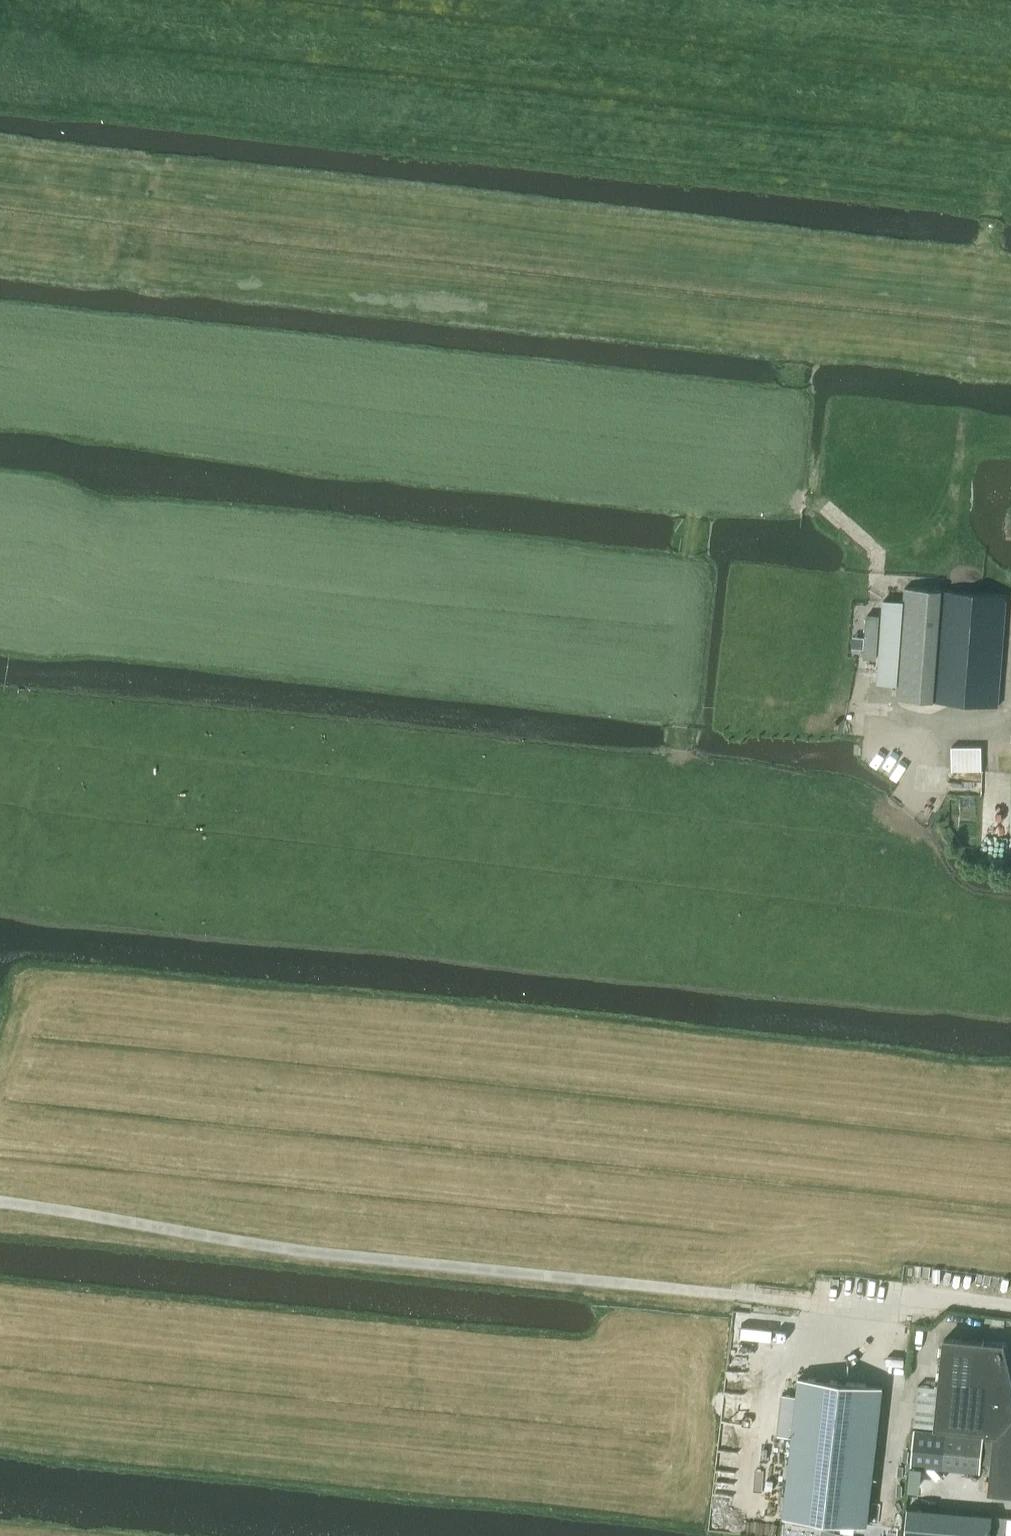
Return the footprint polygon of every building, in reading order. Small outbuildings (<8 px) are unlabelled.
[(998,708),(1007,596),(906,588),(905,602),(882,601),(877,682),(899,684),(898,700),(998,708)] [(951,772),(983,772),(983,747),(950,747),(951,772)] [(988,1493),(1010,1495),(1010,1369),(1005,1343),(944,1338),(935,1428),(994,1434),(988,1493)] [(782,1395),(777,1435),(793,1436),(784,1517),(868,1526),(883,1387),(800,1377),(797,1397),(782,1395)] [(980,1473),(984,1437),(944,1433),(940,1469),(980,1473)] [(992,1516),(908,1508),(906,1535),(991,1535),(992,1516)]
